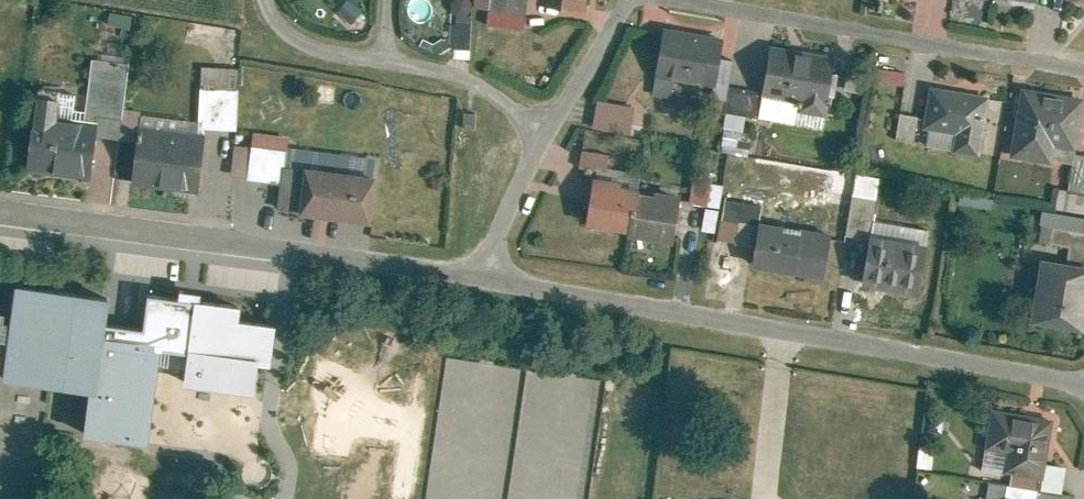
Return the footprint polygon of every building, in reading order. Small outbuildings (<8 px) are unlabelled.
[(528,0),(476,0),(475,11),(526,18),(529,0),(528,0)] [(548,5),(593,11),(595,0),(549,0),(548,5)] [(457,57),(473,58),(473,15),(457,15),(457,57)] [(133,19),(112,16),(110,29),(131,32),(133,19)] [(713,92),(721,43),(664,33),(656,82),(713,92)] [(182,50),(182,69),(202,70),(203,51),(182,50)] [(823,122),(832,64),(771,54),(763,101),(796,107),(795,117),(823,122)] [(712,101),(724,103),(732,63),(719,60),(712,101)] [(99,141),(119,143),(130,68),(94,63),(85,126),(101,129),(99,141)] [(203,72),(202,92),(237,94),(238,74),(203,72)] [(904,76),(880,72),(877,86),(902,90),(904,76)] [(729,91),(724,116),(755,122),(759,97),(729,91)] [(200,134),(238,136),(241,94),(237,94),(202,92),(200,134)] [(987,101),(928,92),(922,133),(953,138),(950,156),(977,160),(987,101)] [(1082,105),(1020,94),(1008,161),(1049,168),(1052,152),(1073,156),(1082,105)] [(634,111),(597,105),(592,134),(629,140),(634,111)] [(38,107),(28,176),(91,185),(99,130),(59,125),(61,110),(38,107)] [(912,146),(917,121),(897,118),(893,143),(912,146)] [(254,137),(253,150),(288,155),(290,142),(254,137)] [(139,141),(133,189),(201,197),(207,149),(139,141)] [(248,183),(252,152),(236,150),(232,180),(248,183)] [(288,155),(253,150),(252,152),(248,183),(248,185),(283,190),(288,155)] [(607,159),(581,154),(578,173),(604,177),(607,159)] [(1067,195),(1083,198),(1083,160),(1073,158),(1067,195)] [(281,214),(303,217),(308,176),(286,174),(281,214)] [(303,217),(303,221),(372,229),(377,185),(308,176),(303,217)] [(725,186),(704,182),(700,202),(720,207),(725,186)] [(635,201),(635,198),(617,195),(617,190),(589,186),(581,233),(628,241),(635,201)] [(1057,193),(1053,213),(1083,219),(1083,198),(1067,195),(1057,193)] [(628,245),(669,252),(676,204),(652,200),(651,204),(635,201),(628,241),(628,245)] [(724,204),(718,245),(753,250),(756,228),(759,210),(724,204)] [(1041,216),(1039,229),(1083,236),(1083,223),(1041,216)] [(829,239),(756,228),(753,250),(750,274),(822,285),(829,239)] [(924,253),(868,244),(860,295),(916,304),(924,253)] [(1081,340),(1083,321),(1083,274),(1039,266),(1027,331),(1081,340)] [(8,325),(0,324),(0,341),(5,342),(0,378),(0,380),(88,393),(82,437),(146,446),(159,348),(102,340),(104,326),(108,301),(13,287),(8,325)] [(104,326),(102,340),(159,348),(189,353),(184,388),(256,398),(261,363),(268,364),(274,328),(238,323),(240,310),(146,296),(141,330),(104,326)] [(1052,426),(991,415),(984,453),(1005,456),(1001,477),(1010,479),(1009,490),(1039,495),(1052,426)] [(1005,498),(1036,498),(1036,495),(1007,490),(1005,498)]
